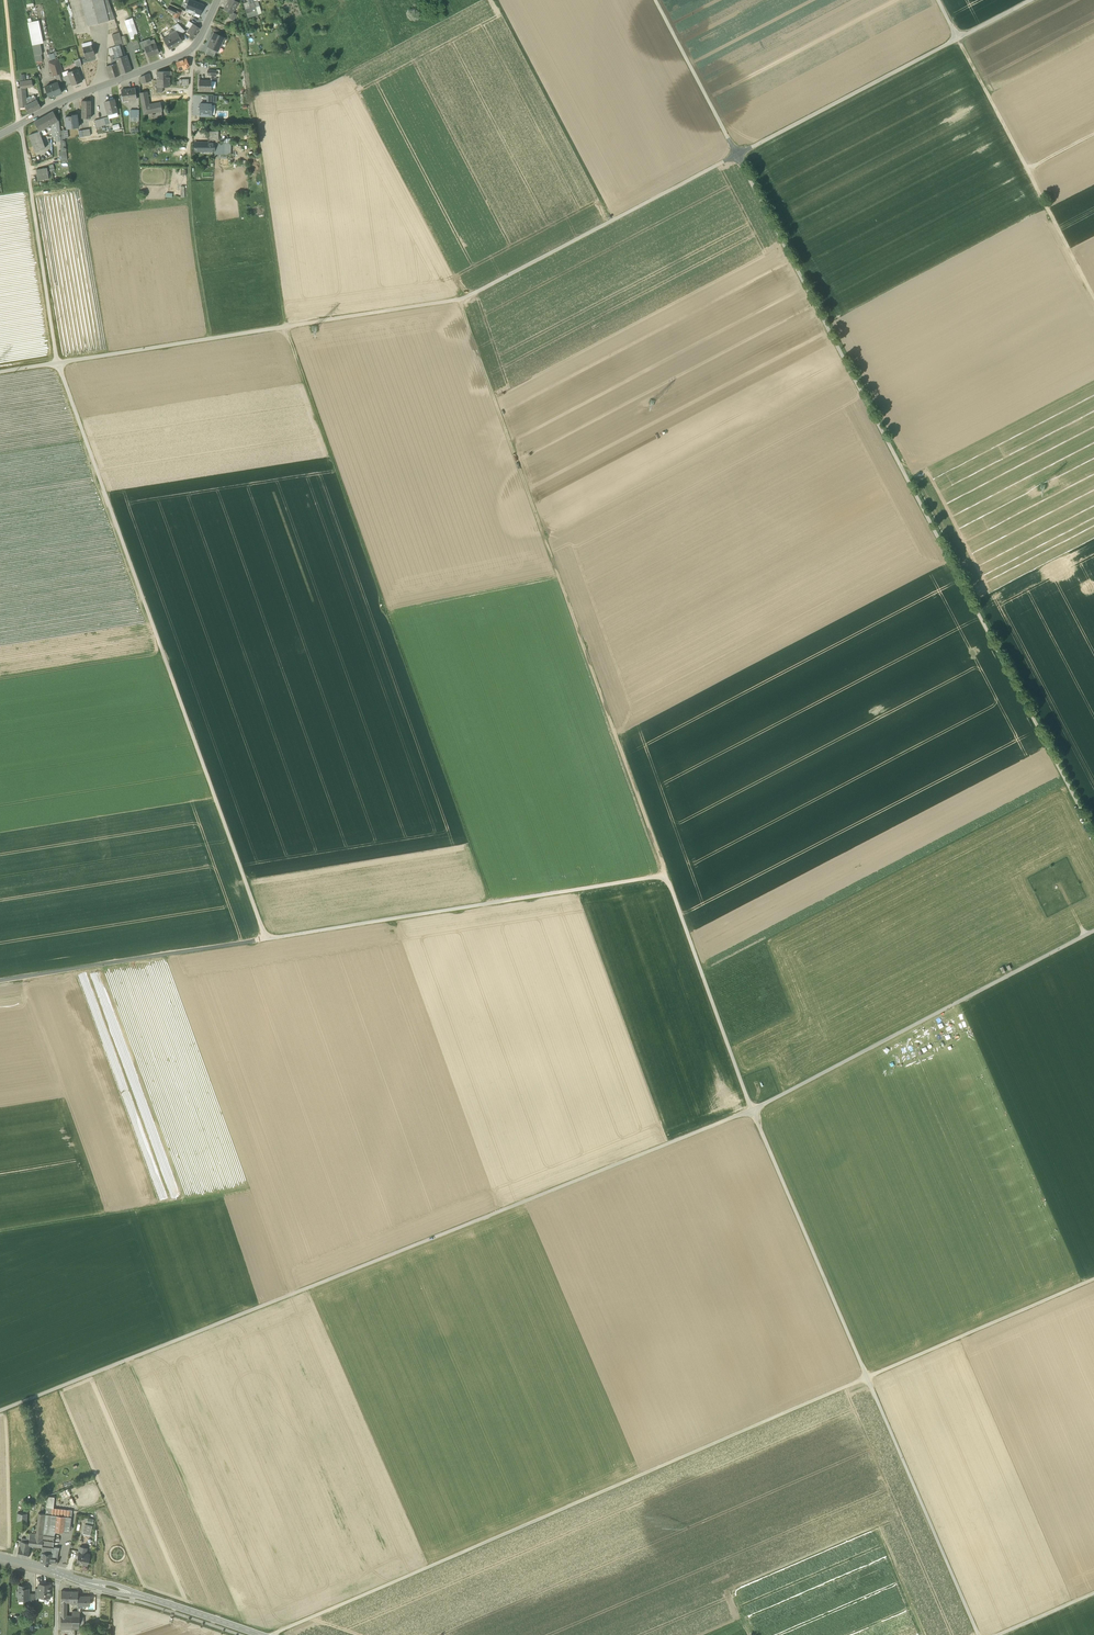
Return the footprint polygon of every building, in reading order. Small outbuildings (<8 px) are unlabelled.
[(109,20),(104,0),(81,0),(88,26),(109,20)] [(109,20),(115,19),(108,0),(104,0),(109,20)] [(200,14),(203,5),(192,1),(191,0),(189,0),(188,4),(186,8),(193,11),(195,12),(200,14)] [(232,14),(232,13),(238,1),(235,0),(229,0),(224,10),(231,13),(232,14)] [(250,17),(258,15),(258,14),(253,0),(248,0),(249,2),(250,8),(247,9),(250,17)] [(180,12),(176,10),(174,9),(168,7),(167,10),(170,11),(170,12),(174,14),(173,17),(177,18),(180,12)] [(125,20),(131,39),(138,36),(132,18),(125,20)] [(28,22),(32,45),(40,43),(43,43),(39,20),(28,22)] [(176,31),(178,35),(185,31),(178,23),(173,26),(176,32),(176,31)] [(189,37),(193,40),(197,33),(196,33),(200,28),(193,24),(190,28),(187,32),(190,35),(189,37)] [(164,39),(169,48),(178,43),(177,42),(181,39),(178,35),(176,31),(176,32),(169,35),(170,36),(164,39)] [(122,44),(123,44),(120,37),(119,32),(112,35),(115,46),(122,44)] [(216,51),(217,51),(220,44),(220,43),(223,37),(213,33),(210,39),(211,40),(208,47),(216,51)] [(142,48),(147,52),(148,51),(146,47),(152,45),(150,41),(149,38),(140,42),(142,48)] [(153,40),(150,41),(152,45),(146,47),(148,51),(147,52),(148,57),(158,53),(156,48),(153,40)] [(32,45),(35,62),(43,60),(41,54),(42,54),(40,43),(32,45)] [(115,59),(125,56),(124,55),(125,55),(122,44),(115,46),(112,47),(114,55),(115,59)] [(84,54),(85,58),(90,57),(89,56),(95,54),(92,45),(83,48),(84,52),(83,52),(83,54),(84,54)] [(205,53),(213,57),(216,51),(208,47),(205,53)] [(106,66),(110,79),(120,75),(114,55),(110,56),(112,63),(110,63),(110,65),(106,66)] [(115,59),(120,74),(131,71),(126,55),(125,56),(115,59)] [(74,61),(76,67),(82,65),(80,58),(74,61)] [(56,75),(58,82),(64,80),(63,77),(64,76),(63,72),(58,59),(49,62),(53,76),(56,75)] [(178,69),(179,70),(188,67),(185,59),(176,63),(178,69)] [(67,73),(68,75),(71,83),(72,85),(82,81),(79,75),(77,70),(77,69),(68,72),(67,73)] [(139,76),(140,84),(147,82),(151,81),(149,72),(139,76)] [(157,72),(157,80),(169,79),(169,76),(170,76),(170,73),(169,73),(169,72),(157,72)] [(66,85),(71,83),(68,75),(64,76),(63,77),(64,80),(65,85),(66,85)] [(157,80),(157,87),(163,87),(169,87),(169,79),(157,80)] [(58,83),(60,89),(67,87),(66,85),(65,85),(64,80),(58,82),(58,83)] [(198,90),(211,91),(211,88),(211,81),(199,80),(198,90)] [(45,87),(49,98),(62,93),(60,89),(58,83),(57,82),(45,87)] [(122,90),(123,101),(124,101),(124,100),(128,100),(135,99),(134,88),(122,90)] [(140,93),(142,106),(149,104),(146,92),(140,93)] [(25,106),(27,105),(27,103),(25,104),(25,101),(25,99),(24,94),(18,95),(19,107),(25,107),(25,106)] [(37,100),(36,100),(27,105),(25,106),(25,107),(29,114),(41,107),(37,100)] [(104,102),(108,114),(116,112),(115,107),(116,107),(114,100),(104,102)] [(82,118),(91,118),(91,101),(82,101),(82,118)] [(161,102),(149,104),(142,106),(144,115),(148,114),(163,111),(161,102)] [(199,112),(199,115),(211,116),(211,114),(211,105),(211,104),(206,104),(202,104),(199,104),(199,107),(198,107),(198,112),(199,112)] [(53,111),(47,115),(52,124),(52,137),(56,136),(56,137),(60,137),(60,131),(58,121),(53,111)] [(164,116),(163,111),(148,114),(149,119),(164,116)] [(66,117),(67,128),(78,127),(77,114),(72,115),(72,116),(66,117)] [(43,129),(52,124),(47,115),(34,122),(39,131),(43,129)] [(109,118),(108,117),(95,120),(96,126),(110,123),(109,118)] [(62,149),(62,150),(66,150),(65,138),(64,130),(60,131),(60,137),(56,137),(56,141),(61,140),(62,149)] [(45,148),(39,131),(29,135),(35,152),(45,148)] [(208,131),(208,143),(214,143),(218,143),(218,131),(208,131)] [(194,151),(205,151),(210,151),(214,151),(214,143),(208,143),(194,143),(194,151)] [(214,158),(223,158),(223,145),(221,145),(221,143),(218,143),(214,143),(214,151),(214,158)] [(223,143),(221,143),(221,145),(223,145),(223,158),(227,158),(227,155),(231,155),(231,143),(223,143)] [(36,169),(38,180),(49,179),(47,168),(36,169)] [(47,1496),(46,1507),(53,1507),(54,1496),(47,1496)] [(64,1509),(53,1507),(46,1507),(45,1511),(45,1513),(43,1532),(49,1532),(54,1533),(54,1532),(54,1529),(70,1531),(72,1510),(64,1509)] [(38,1512),(36,1532),(43,1532),(45,1513),(42,1513),(38,1512)] [(26,1528),(26,1520),(17,1519),(16,1527),(26,1528)] [(83,1534),(90,1536),(92,1525),(85,1523),(83,1534)] [(33,1545),(42,1546),(43,1538),(34,1537),(33,1545)] [(53,1539),(43,1538),(42,1546),(41,1551),(40,1561),(51,1562),(57,1563),(57,1558),(57,1557),(54,1556),(53,1558),(52,1557),(53,1546),(53,1539)] [(20,1540),(19,1546),(29,1548),(30,1544),(28,1544),(29,1542),(20,1540)] [(108,1553),(108,1557),(110,1560),(113,1562),(116,1563),(119,1562),(122,1561),(124,1558),(125,1555),(125,1552),(123,1549),(121,1546),(117,1545),(114,1546),(111,1548),(109,1550),(108,1553)] [(27,1558),(29,1548),(19,1546),(17,1555),(27,1558)] [(90,1553),(85,1552),(79,1551),(76,1562),(87,1564),(90,1553)] [(39,1595),(45,1595),(44,1595),(50,1595),(50,1585),(46,1585),(46,1583),(39,1583),(39,1587),(39,1595)] [(22,1599),(28,1599),(28,1592),(27,1592),(27,1587),(26,1587),(26,1586),(25,1585),(23,1585),(23,1584),(18,1584),(18,1590),(16,1590),(16,1596),(18,1596),(19,1596),(19,1597),(22,1597),(22,1599)] [(67,1602),(69,1601),(69,1591),(61,1591),(61,1602),(67,1602)] [(69,1601),(71,1602),(78,1602),(78,1596),(78,1591),(69,1591),(69,1601)] [(90,1596),(78,1596),(78,1602),(77,1604),(78,1604),(81,1605),(89,1605),(90,1596)] [(72,1615),(65,1615),(65,1618),(61,1618),(61,1624),(72,1624),(72,1615)]
